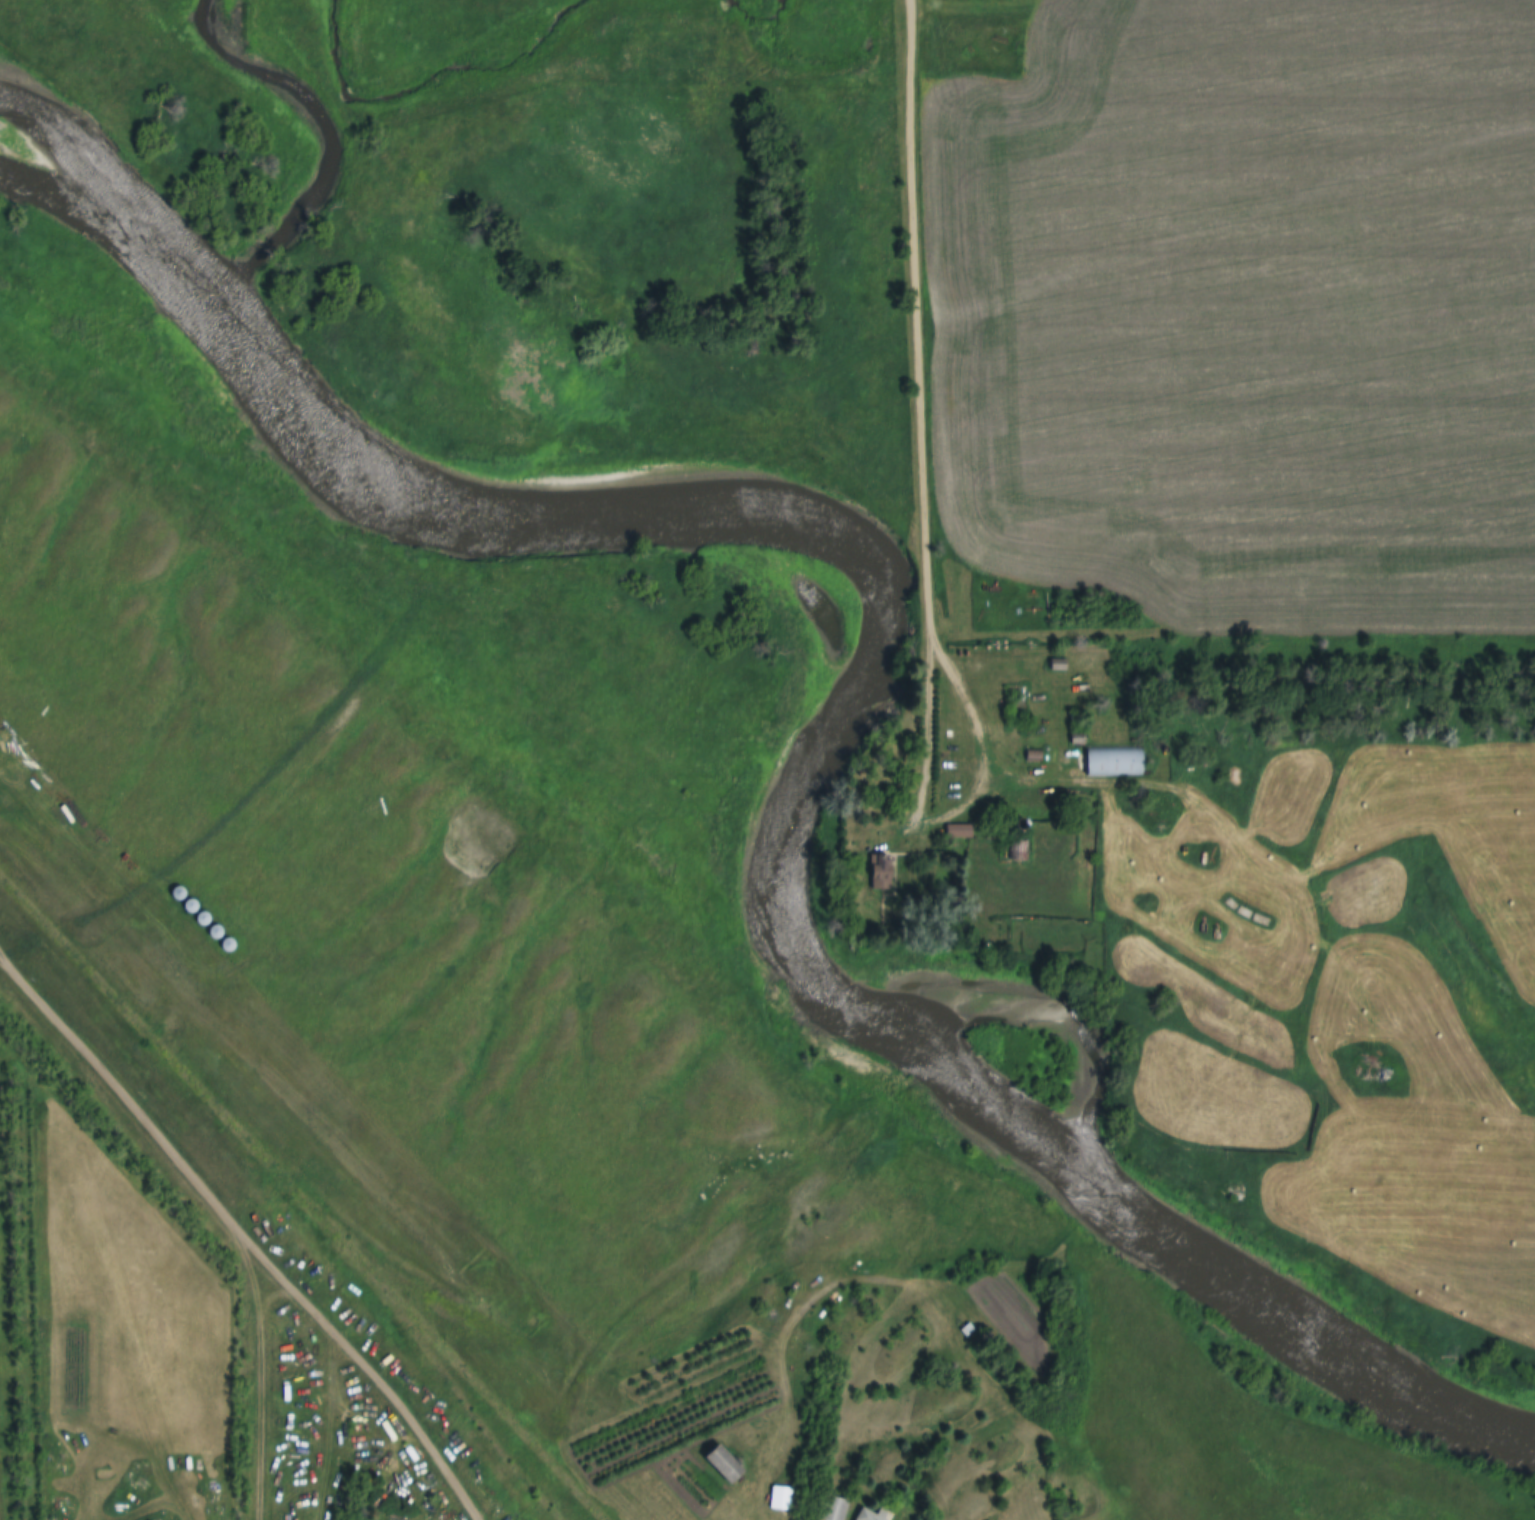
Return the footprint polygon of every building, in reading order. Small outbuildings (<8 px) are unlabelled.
[(1050,661),(1066,660),(1066,671),(1050,671),(1050,661)] [(1070,716),(1086,716),(1086,726),(1070,726),(1070,716)] [(1070,735),(1087,735),(1087,745),(1070,745),(1070,735)] [(1089,749),(1142,749),(1143,777),(1089,777),(1089,749)] [(1026,750),(1042,751),(1042,764),(1025,763),(1026,750)] [(1020,832),(1025,830),(1027,825),(1025,821),(1020,819),(1015,821),(1013,825),(1015,830),(1020,832)] [(947,825),(973,825),(973,840),(947,840),(947,825)] [(1008,839),(1028,839),(1028,862),(1009,862),(1008,839)] [(871,856),(892,856),(892,891),(871,891),(871,856)] [(182,900),(184,895),(182,890),(177,888),(173,890),(170,895),(172,900),(177,902),(182,900)] [(194,913),(196,908),(194,903),(189,901),(184,903),(182,908),(184,913),(189,915),(194,913)] [(206,926),(208,921),(206,916),(201,914),(196,915),(194,920),(196,925),(201,928),(206,926)] [(219,939),(221,934),(219,929),(214,927),(209,929),(207,934),(209,939),(214,941),(219,939)] [(231,952),(233,947),(231,942),(226,940),(221,942),(219,947),(221,952),(226,954),(231,952)] [(958,1332),(965,1341),(976,1333),(969,1324),(958,1332)] [(303,1401),(313,1407),(321,1393),(311,1387),(303,1401)] [(704,1459),(719,1445),(746,1474),(732,1487),(704,1459)] [(773,1488),(793,1490),(790,1511),(771,1509),(773,1488)] [(851,1501),(845,1519),(822,1519),(830,1495),(851,1501)] [(894,1514),(891,1519),(857,1519),(864,1507),(878,1515),(882,1509),(886,1511),(887,1510),(894,1514)]
